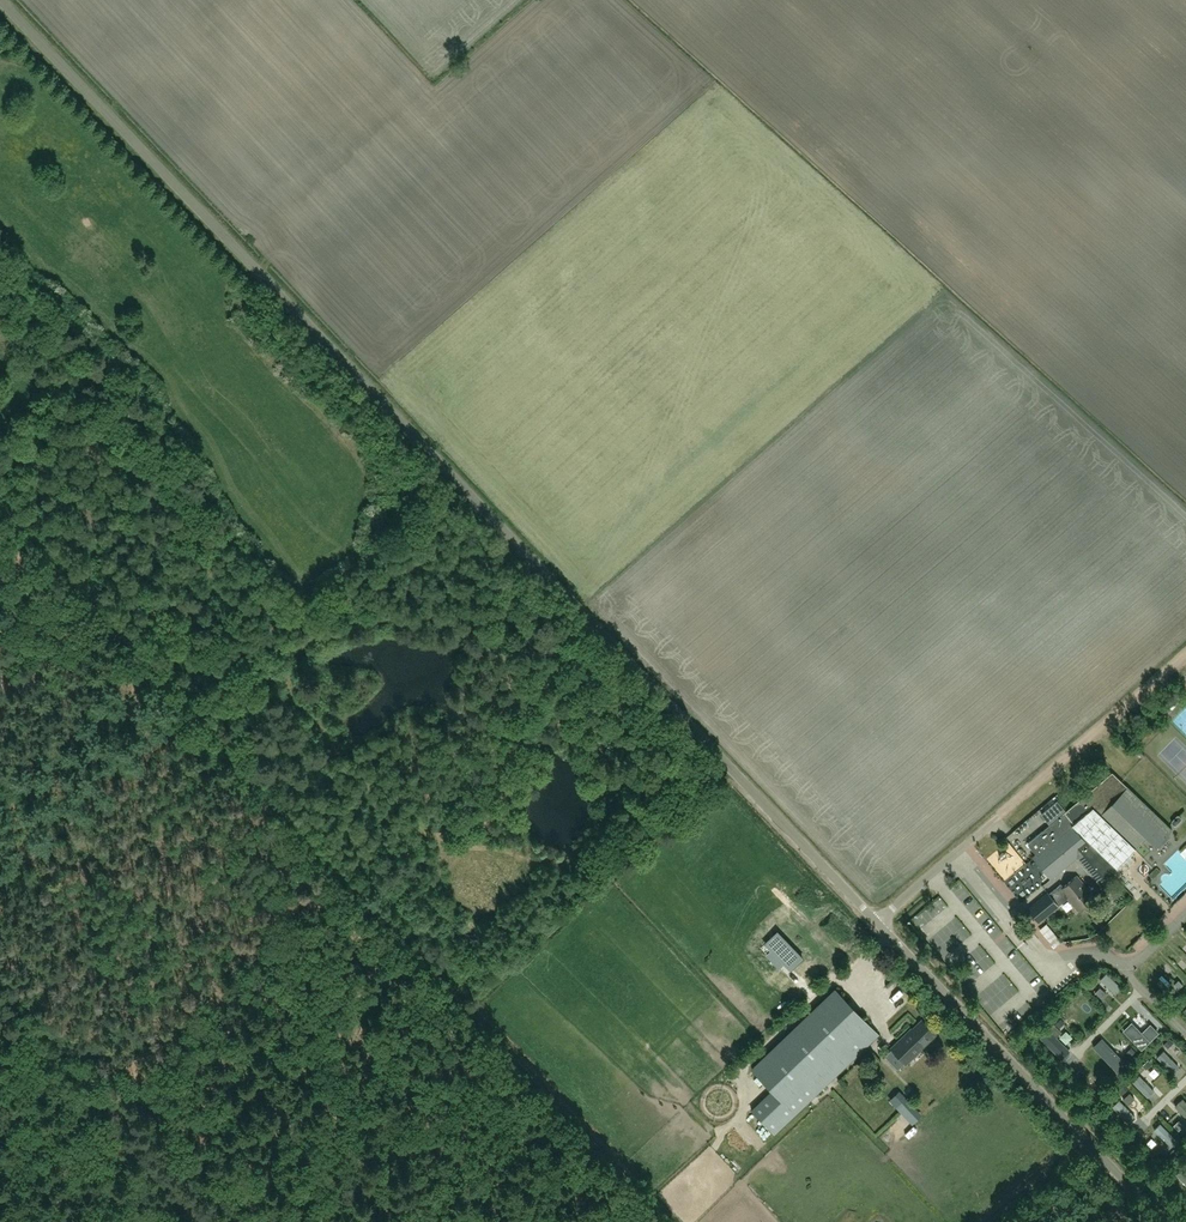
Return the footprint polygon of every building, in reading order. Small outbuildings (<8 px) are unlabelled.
[(1175,721),(1185,732),(1185,709),(1175,721)] [(1099,885),(1112,874),(1111,874),(1136,848),(1146,837),(1156,846),(1172,829),(1112,772),(1066,810),(1050,824),(1028,843),(1037,854),(1033,857),(1051,879),(1076,857),(1099,885)] [(1041,815),(1050,824),(1066,810),(1058,800),(1041,815)] [(1182,818),(1179,815),(1177,815),(1172,821),(1172,823),(1174,825),(1176,825),(1182,819),(1182,818)] [(1043,885),(1049,879),(1043,873),(1038,879),(1043,885)] [(1019,888),(1024,880),(1017,875),(1012,883),(1019,888)] [(1027,910),(1038,923),(1059,906),(1058,905),(1067,897),(1078,910),(1094,897),(1076,876),(1063,887),(1061,884),(1049,894),(1048,893),(1027,910)] [(1049,926),(1043,931),(1053,944),(1060,939),(1049,926)] [(476,948),(479,939),(478,936),(474,934),(470,936),(465,934),(465,933),(464,930),(459,928),(456,930),(453,938),(454,942),(458,943),(462,942),(461,944),(466,946),(467,944),(468,947),(473,949),(476,948)] [(767,942),(772,948),(785,962),(791,968),(802,957),(778,932),(767,942)] [(1164,960),(1159,965),(1179,983),(1183,978),(1164,960)] [(1069,983),(1078,977),(1073,970),(1064,976),(1069,983)] [(1114,991),(1120,985),(1109,975),(1103,982),(1114,991)] [(1040,980),(1034,985),(1039,992),(1046,987),(1040,980)] [(774,1134),(795,1114),(878,1034),(835,989),(751,1069),(772,1091),(751,1110),(774,1134)] [(1105,1002),(1111,997),(1105,991),(1099,996),(1105,1002)] [(1084,1018),(1091,1011),(1086,1007),(1091,1003),(1082,994),(1066,1009),(1075,1019),(1080,1014),(1084,1018)] [(936,1035),(922,1021),(912,1030),(911,1029),(891,1048),(906,1064),(936,1035)] [(1148,1023),(1139,1031),(1132,1024),(1125,1031),(1142,1048),(1157,1033),(1148,1023)] [(1043,1040),(1066,1063),(1074,1055),(1051,1032),(1043,1040)] [(1077,1049),(1081,1043),(1069,1034),(1065,1040),(1077,1049)] [(1103,1054),(1120,1068),(1127,1060),(1110,1045),(1103,1054)] [(898,1092),(891,1100),(897,1107),(912,1123),(920,1115),(905,1099),(898,1092)] [(1133,1093),(1126,1097),(1131,1106),(1138,1102),(1133,1093)] [(1117,1108),(1131,1125),(1139,1119),(1125,1102),(1117,1108)] [(1165,1126),(1158,1132),(1170,1147),(1177,1141),(1165,1126)]
